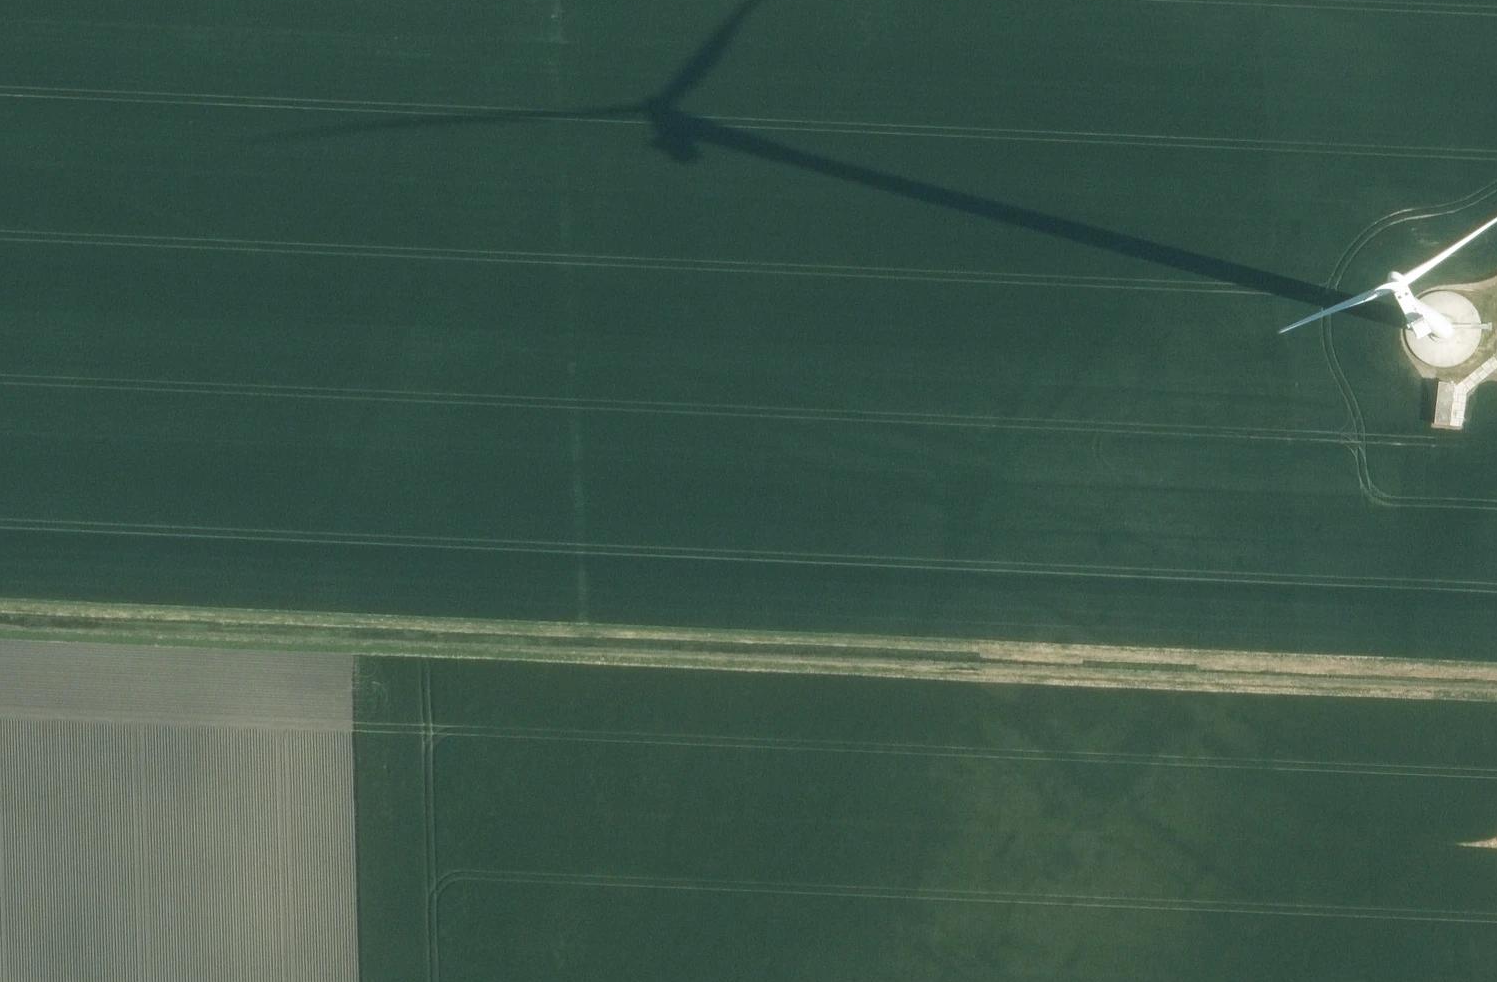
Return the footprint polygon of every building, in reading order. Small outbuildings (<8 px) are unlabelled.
[(1434,325),(1434,329),(1435,333),(1437,336),(1440,338),(1444,339),(1448,338),(1451,336),(1453,332),(1454,329),(1453,325),(1451,322),(1448,319),(1444,319),(1440,320),(1437,322),(1434,325)] [(1454,392),(1437,392),(1437,435),(1454,435),(1454,392)]
